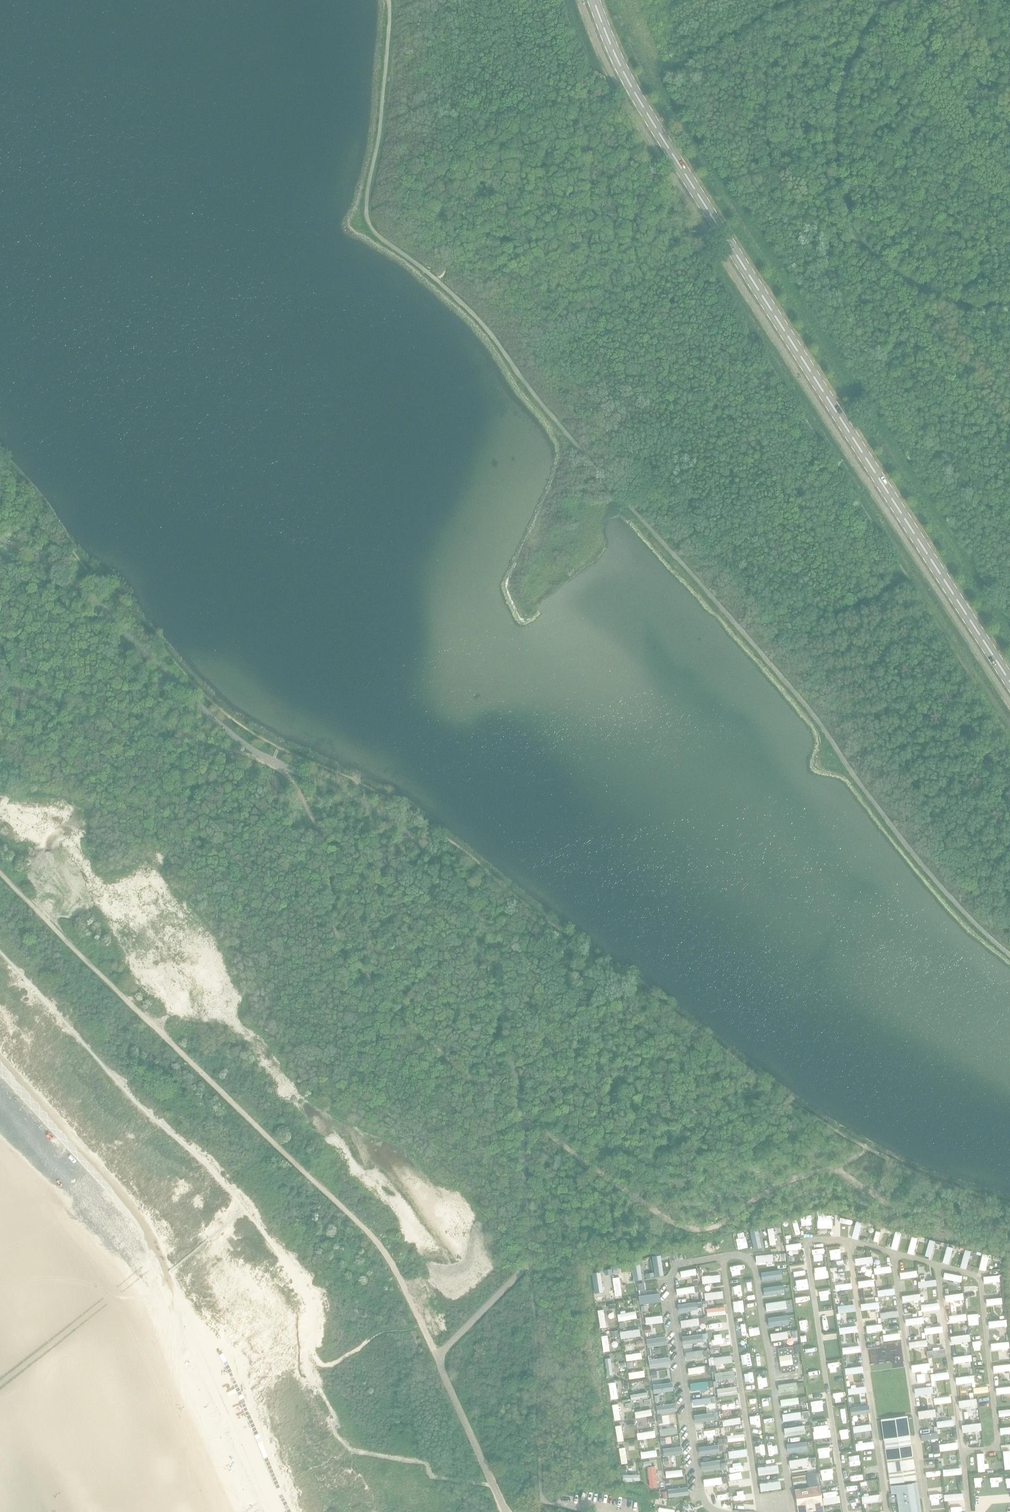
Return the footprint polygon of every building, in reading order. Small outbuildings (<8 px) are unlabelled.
[(857,1239),(862,1222),(856,1220),(852,1238),(857,1239)] [(877,1245),(882,1227),(876,1226),(871,1243),(877,1245)] [(776,1244),(773,1227),(767,1228),(770,1245),(776,1244)] [(757,1228),(750,1229),(754,1247),(761,1246),(757,1228)] [(897,1250),(902,1232),(895,1231),(891,1248),(897,1250)] [(918,1238),(912,1236),(907,1253),(913,1254),(918,1238)] [(936,1241),(929,1239),(924,1257),(930,1259),(936,1241)] [(948,1264),(953,1247),(947,1246),(942,1262),(948,1264)] [(960,1267),(966,1269),(971,1251),(965,1249),(960,1267)] [(979,1269),(985,1271),(989,1255),(982,1253),(979,1269)] [(773,1261),(773,1254),(756,1256),(756,1262),(773,1261)] [(659,1256),(652,1257),(655,1275),(662,1274),(659,1256)] [(873,1263),(872,1256),(855,1259),(856,1265),(873,1263)] [(848,1266),(848,1260),(829,1262),(830,1268),(848,1266)] [(639,1262),(632,1262),(634,1279),(641,1278),(639,1262)] [(891,1266),(874,1268),(874,1274),(891,1272),(891,1266)] [(696,1268),(680,1271),(681,1277),(696,1274),(696,1268)] [(900,1273),(900,1279),(917,1276),(916,1270),(900,1273)] [(780,1271),(762,1273),(762,1280),(781,1278),(780,1271)] [(961,1276),(944,1272),(943,1279),(960,1282),(961,1276)] [(702,1276),(702,1284),(720,1281),(720,1274),(702,1276)] [(613,1278),(615,1296),(622,1295),(619,1277),(613,1278)] [(873,1279),(858,1281),(859,1288),(874,1286),(873,1279)] [(936,1279),(918,1282),(919,1288),(937,1285),(936,1279)] [(603,1301),(601,1285),(594,1286),(597,1302),(603,1301)] [(693,1286),(675,1289),(676,1295),(694,1292),(693,1286)] [(783,1293),(782,1286),(763,1288),(764,1295),(783,1293)] [(878,1296),(895,1294),(894,1288),(877,1290),(878,1296)] [(722,1291),(704,1293),(705,1300),(723,1298),(722,1291)] [(945,1295),(945,1301),(964,1299),(963,1293),(945,1295)] [(920,1300),(920,1294),(902,1296),(903,1302),(920,1300)] [(641,1304),(658,1301),(657,1295),(640,1297),(641,1304)] [(783,1307),(782,1301),(766,1303),(766,1309),(783,1307)] [(698,1308),(697,1302),(679,1304),(680,1311),(698,1308)] [(861,1304),(861,1310),(879,1308),(878,1302),(861,1304)] [(940,1309),(939,1302),(921,1305),(922,1311),(940,1309)] [(726,1314),(725,1306),(706,1309),(707,1316),(726,1314)] [(603,1309),(597,1310),(600,1327),(606,1326),(603,1309)] [(881,1319),(898,1316),(898,1310),(880,1313),(881,1319)] [(637,1318),(636,1311),(617,1314),(619,1321),(637,1318)] [(950,1322),(966,1319),(966,1313),(949,1316),(950,1322)] [(646,1324),(663,1322),(662,1315),(645,1317),(646,1324)] [(787,1323),(786,1315),(768,1318),(769,1325),(787,1323)] [(924,1323),(923,1317),(905,1319),(906,1325),(924,1323)] [(682,1326),(699,1324),(698,1318),(681,1320),(682,1326)] [(728,1323),(710,1326),(711,1332),(728,1330),(728,1323)] [(840,1334),(858,1331),(857,1325),(839,1328),(840,1334)] [(943,1332),(942,1326),(924,1328),(925,1334),(943,1332)] [(621,1339),(637,1337),(636,1330),(620,1333),(621,1339)] [(770,1334),(771,1341),(788,1338),(787,1331),(770,1334)] [(884,1341),(900,1339),(899,1333),(883,1335),(884,1341)] [(683,1337),(685,1343),(701,1341),(700,1334),(683,1337)] [(968,1334),(950,1336),(951,1343),(968,1340),(968,1334)] [(608,1335),(601,1336),(604,1352),(610,1351),(608,1335)] [(731,1340),(713,1342),(713,1349),(731,1346),(731,1340)] [(927,1346),(926,1340),(908,1342),(909,1348),(927,1346)] [(860,1352),(860,1345),(842,1348),(843,1354),(860,1352)] [(782,1373),(796,1371),(795,1363),(799,1363),(798,1353),(793,1354),(792,1346),(778,1348),(782,1373)] [(703,1357),(702,1350),(685,1352),(687,1359),(703,1357)] [(627,1361),(642,1359),(641,1352),(626,1355),(627,1361)] [(714,1364),(732,1362),(732,1355),(714,1357),(714,1364)] [(972,1361),(971,1355),(953,1357),(954,1363),(972,1361)] [(611,1358),(605,1358),(607,1375),(613,1375),(611,1358)] [(666,1366),(665,1360),(650,1363),(651,1369),(666,1366)] [(913,1371),(929,1369),(929,1363),(912,1365),(913,1371)] [(689,1374),(704,1372),(704,1366),(688,1368),(689,1374)] [(863,1372),(863,1366),(845,1368),(846,1374),(863,1372)] [(628,1373),(629,1379),(645,1376),(644,1370),(628,1373)] [(718,1374),(718,1380),(735,1378),(734,1372),(718,1374)] [(931,1381),(949,1378),(949,1372),(930,1374),(931,1381)] [(974,1375),(955,1377),(956,1384),(974,1382),(974,1375)] [(690,1384),(691,1389),(708,1387),(708,1381),(690,1384)] [(611,1399),(618,1398),(616,1382),(609,1383),(611,1399)] [(778,1384),(779,1392),(798,1389),(796,1382),(778,1384)] [(653,1386),(654,1393),(671,1390),(670,1384),(653,1386)] [(866,1392),(865,1386),(848,1388),(849,1394),(866,1392)] [(932,1392),(932,1386),(915,1388),(916,1394),(932,1392)] [(736,1388),(718,1391),(719,1397),(737,1394),(736,1388)] [(648,1398),(647,1392),(630,1394),(631,1400),(648,1398)] [(950,1396),(934,1398),(934,1404),(951,1402),(950,1396)] [(799,1404),(798,1397),(780,1400),(781,1406),(799,1404)] [(959,1407),(977,1405),(976,1398),(958,1401),(959,1407)] [(722,1405),(723,1411),(740,1408),(740,1402),(722,1405)] [(614,1420),(621,1420),(618,1404),(612,1405),(614,1420)] [(656,1408),(657,1414),(674,1412),(673,1406),(656,1408)] [(651,1409),(634,1412),(636,1418),(652,1415),(651,1409)] [(782,1414),(783,1421),(801,1419),(800,1411),(782,1414)] [(712,1413),(695,1415),(696,1421),(713,1419),(712,1413)] [(884,1439),(886,1449),(885,1449),(890,1483),(915,1479),(911,1445),(908,1446),(906,1436),(909,1435),(906,1416),(881,1420),(884,1439)] [(723,1426),(741,1423),(740,1417),(722,1420),(723,1426)] [(954,1425),(954,1419),(936,1421),(937,1427),(954,1425)] [(871,1430),(871,1424),(853,1426),(854,1432),(871,1430)] [(621,1425),(615,1426),(618,1442),(624,1441),(621,1425)] [(802,1425),(784,1428),(785,1435),(803,1433),(802,1425)] [(659,1429),(660,1436),(677,1433),(676,1427),(659,1429)] [(714,1435),(713,1428),(697,1431),(697,1437),(714,1435)] [(656,1437),(655,1430),(637,1433),(638,1440),(656,1437)] [(922,1441),(938,1439),(938,1432),(921,1435),(922,1441)] [(803,1440),(786,1442),(787,1449),(804,1447),(803,1440)] [(856,1450),(874,1448),(873,1441),(855,1444),(856,1450)] [(939,1444),(940,1451),(958,1448),(957,1442),(939,1444)] [(717,1451),(717,1445),(699,1447),(700,1453),(717,1451)] [(621,1464),(628,1463),(625,1447),(619,1448),(621,1464)] [(680,1447),(663,1449),(664,1456),(681,1454),(680,1447)] [(746,1449),(728,1451),(729,1458),(747,1456),(746,1449)] [(657,1456),(656,1450),(640,1452),(641,1458),(657,1456)] [(978,1472),(985,1471),(984,1453),(977,1453),(978,1472)] [(809,1454),(788,1457),(790,1465),(810,1462),(809,1454)] [(718,1460),(701,1462),(702,1468),(718,1466),(718,1460)] [(733,1468),(734,1474),(750,1471),(749,1465),(733,1468)] [(758,1467),(759,1475),(779,1472),(778,1465),(758,1467)] [(819,1469),(820,1475),(837,1473),(836,1467),(819,1469)] [(810,1478),(809,1471),(791,1473),(792,1480),(810,1478)] [(722,1483),(721,1477),(703,1479),(704,1486),(722,1483)] [(780,1481),(760,1483),(761,1491),(781,1488),(780,1481)] [(751,1482),(735,1485),(736,1491),(752,1488),(751,1482)] [(916,1482),(891,1486),(892,1493),(897,1492),(899,1509),(903,1508),(904,1511),(920,1511),(916,1482)] [(820,1486),(795,1489),(798,1511),(824,1511),(820,1486)] [(687,1488),(670,1490),(670,1497),(687,1495),(687,1488)] [(711,1502),(729,1499),(728,1492),(710,1495),(711,1502)] [(862,1496),(862,1503),(881,1501),(880,1494),(862,1496)] [(737,1511),(755,1508),(754,1501),(736,1504),(737,1511)]
